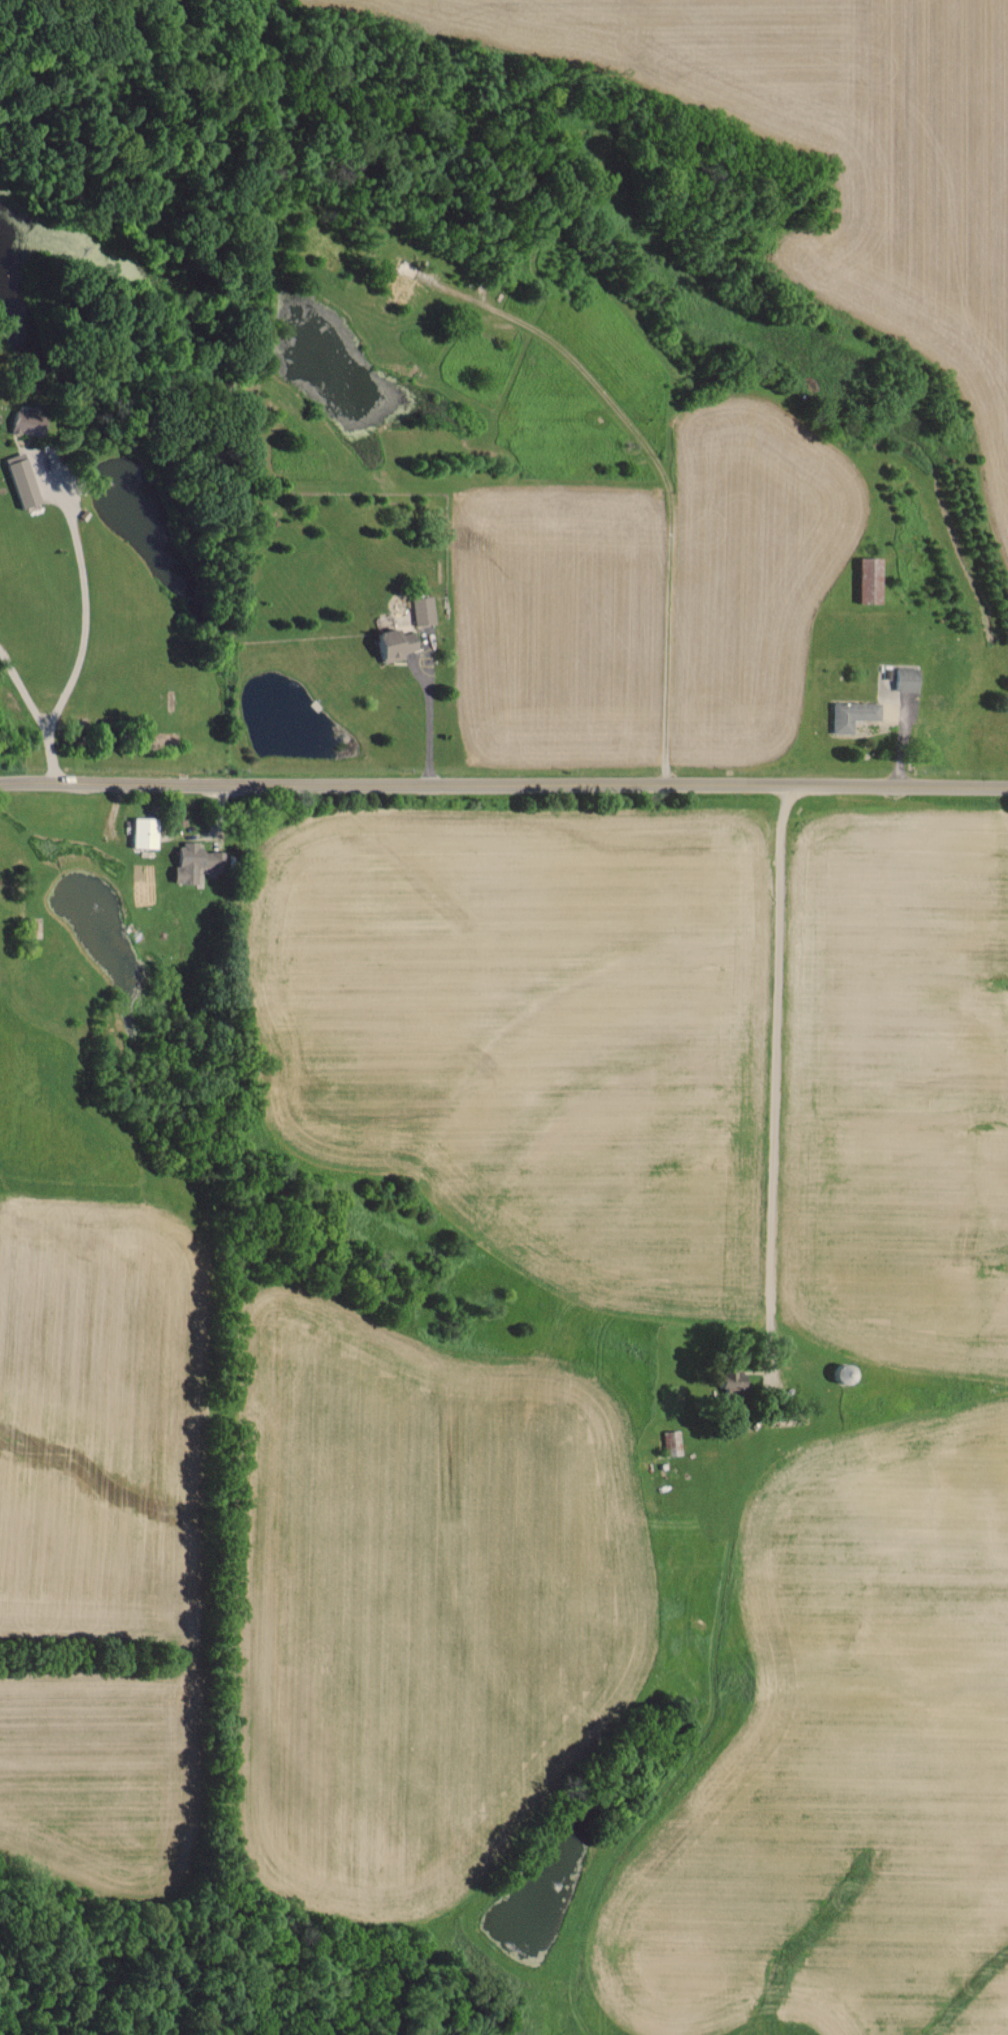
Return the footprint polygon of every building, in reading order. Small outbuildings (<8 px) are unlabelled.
[(31,412),(11,410),(8,432),(28,434),(31,412)] [(0,457),(17,507),(36,501),(20,450),(0,457)] [(854,601),(877,602),(878,556),(855,556),(854,601)] [(428,594),(408,597),(412,625),(432,622),(428,594)] [(404,630),(392,632),(390,625),(369,631),(377,662),(401,656),(400,651),(408,648),(404,630)] [(892,689),(915,690),(915,665),(892,665),(892,689)] [(849,732),(850,718),(876,719),(877,702),(829,700),(829,731),(849,732)] [(153,847),(155,817),(129,816),(128,846),(153,847)] [(170,882),(195,882),(194,868),(221,867),(220,850),(197,851),(196,841),(173,842),(174,864),(169,865),(170,882)] [(721,1386),(720,1393),(736,1393),(736,1374),(728,1374),(728,1365),(714,1365),(714,1386),(721,1386)] [(679,1454),(678,1429),(662,1430),(663,1455),(679,1454)]
